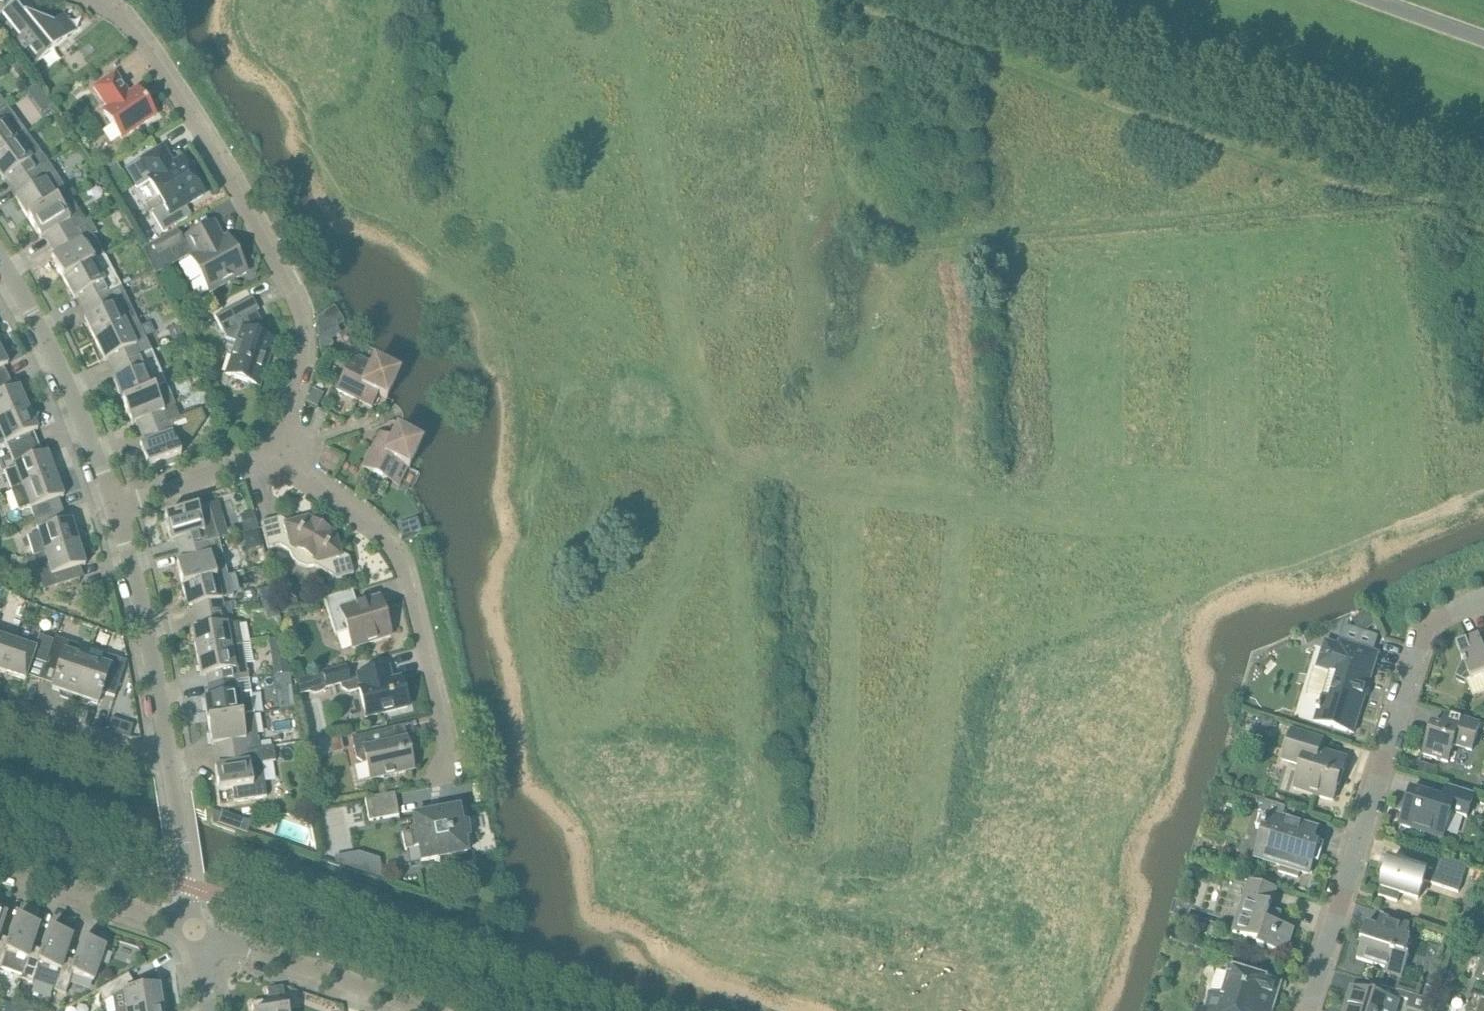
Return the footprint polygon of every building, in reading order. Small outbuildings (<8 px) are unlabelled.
[(33,67),(76,31),(64,15),(54,23),(25,16),(15,4),(0,16),(0,26),(33,67)] [(16,59),(9,65),(14,72),(21,66),(16,59)] [(115,73),(94,88),(108,109),(104,112),(122,139),(155,116),(137,90),(130,95),(115,73)] [(37,84),(26,92),(31,98),(42,90),(37,84)] [(18,141),(27,134),(7,106),(0,111),(0,154),(18,141)] [(0,154),(0,176),(4,181),(11,175),(18,184),(48,164),(27,134),(18,141),(0,154)] [(137,187),(149,180),(165,206),(153,213),(164,232),(190,216),(185,207),(204,195),(182,158),(173,164),(162,147),(126,169),(137,187)] [(24,194),(16,199),(28,219),(58,200),(68,194),(55,173),(48,164),(18,184),(24,194)] [(58,200),(28,219),(41,239),(49,234),(54,243),(76,231),(70,220),(58,200)] [(60,253),(52,258),(63,279),(94,262),(104,256),(93,236),(97,234),(91,222),(76,231),(54,243),(60,253)] [(194,254),(190,256),(210,293),(214,290),(215,292),(230,284),(229,282),(247,273),(227,236),(223,238),(214,222),(186,238),(194,254)] [(152,243),(143,249),(154,271),(156,275),(177,263),(170,250),(183,243),(176,230),(152,243)] [(94,262),(63,279),(74,299),(83,295),(88,304),(121,288),(115,277),(104,256),(94,262)] [(93,314),(85,318),(95,340),(126,325),(137,320),(121,288),(88,304),(93,314)] [(260,386),(266,367),(263,366),(271,340),(242,330),(238,322),(259,311),(252,297),(215,317),(227,339),(237,343),(226,375),(260,386)] [(335,308),(317,319),(319,342),(329,337),(327,334),(338,328),(345,324),(335,308)] [(126,325),(95,340),(105,361),(114,357),(118,367),(141,357),(152,352),(137,320),(126,325)] [(0,350),(0,369),(8,365),(0,350)] [(123,377),(114,381),(123,403),(155,390),(166,385),(152,352),(141,357),(118,367),(123,377)] [(387,400),(387,399),(386,398),(398,376),(375,364),(376,363),(374,363),(368,376),(348,365),(335,390),(372,408),(378,395),(387,400)] [(28,409),(19,387),(10,391),(5,380),(0,383),(0,421),(28,409)] [(155,390),(123,403),(132,425),(141,421),(145,432),(168,423),(177,419),(179,418),(166,385),(155,390)] [(309,395),(306,401),(317,406),(320,400),(309,395)] [(28,409),(0,421),(0,444),(5,442),(6,445),(10,455),(33,445),(29,434),(38,430),(28,409)] [(144,444),(140,445),(148,468),(164,462),(166,467),(178,463),(176,458),(180,457),(174,437),(187,432),(191,430),(190,427),(206,421),(202,410),(179,418),(177,419),(168,423),(145,432),(149,442),(144,444)] [(387,481),(388,478),(396,462),(409,468),(410,467),(409,466),(420,444),(398,433),(398,432),(397,431),(393,440),(380,433),(362,468),(387,481)] [(4,472),(11,491),(55,475),(47,453),(38,457),(33,445),(10,455),(14,465),(16,468),(4,472)] [(30,507),(35,520),(58,512),(55,501),(64,497),(55,475),(11,491),(19,511),(30,507)] [(181,513),(164,518),(171,542),(180,539),(183,550),(207,543),(219,540),(209,505),(197,508),(193,510),(192,505),(179,509),(181,513)] [(62,523),(58,512),(35,520),(38,531),(39,534),(28,537),(34,556),(45,553),(78,543),(71,521),(62,523)] [(258,528),(254,513),(244,515),(248,531),(258,528)] [(312,567),(315,566),(337,579),(353,574),(349,558),(339,552),(334,535),(307,519),(290,524),(280,518),(261,523),(268,548),(279,545),(290,551),(290,554),(291,557),(293,560),(295,562),(298,564),(300,566),(303,567),(306,567),(309,567),(312,567)] [(401,537),(412,533),(408,521),(397,524),(401,537)] [(186,560),(177,563),(182,586),(216,577),(228,575),(219,540),(207,543),(183,550),(186,560)] [(78,543),(45,553),(55,587),(80,579),(76,568),(85,566),(78,543)] [(268,566),(255,568),(257,576),(263,580),(271,579),(268,566)] [(216,577),(182,586),(188,609),(192,608),(197,606),(199,617),(224,612),(233,610),(231,603),(225,604),(223,599),(233,597),(228,575),(216,577)] [(105,590),(94,594),(96,597),(98,604),(109,600),(107,594),(105,590)] [(391,626),(389,619),(385,617),(379,598),(356,605),(352,591),(324,600),(335,635),(347,631),(352,648),(391,636),(389,630),(391,626)] [(202,628),(192,630),(197,653),(231,647),(243,645),(238,621),(226,623),(224,612),(199,617),(202,628)] [(1365,613),(1356,619),(1365,631),(1374,624),(1365,613)] [(1,672),(3,673),(16,636),(0,631),(0,672),(1,672)] [(1481,641),(1479,635),(1456,644),(1464,665),(1462,665),(1456,679),(1466,683),(1483,676),(1483,640),(1481,641)] [(16,636),(3,673),(6,674),(12,676),(26,681),(33,661),(46,665),(54,641),(39,637),(37,643),(16,636)] [(54,641),(46,665),(59,670),(52,689),(60,692),(60,697),(73,702),(75,697),(88,659),(75,655),(78,645),(55,638),(54,641)] [(1340,641),(1338,645),(1325,641),(1317,668),(1330,672),(1315,721),(1354,733),(1378,653),(1340,641)] [(231,647),(197,653),(201,676),(211,675),(212,686),(237,681),(248,680),(243,645),(231,647)] [(75,697),(73,702),(87,706),(90,702),(98,705),(102,693),(115,698),(117,689),(127,662),(104,654),(91,650),(88,659),(75,697)] [(287,659),(272,661),(275,676),(289,674),(287,659)] [(357,674),(358,678),(349,680),(346,667),(295,681),(299,694),(309,692),(315,693),(321,691),(326,687),(341,684),(342,689),(346,692),(351,692),(359,689),(366,718),(408,707),(401,678),(390,681),(389,673),(390,673),(389,667),(357,674)] [(290,675),(273,677),(278,711),(295,708),(290,675)] [(209,698),(204,698),(208,721),(254,714),(250,692),(248,680),(237,681),(212,686),(214,697),(209,698)] [(1442,726),(1432,723),(1423,755),(1448,762),(1453,745),(1472,751),(1480,724),(1446,713),(1442,726)] [(254,714),(208,721),(211,745),(221,743),(223,755),(259,748),(254,714)] [(134,726),(112,718),(108,730),(130,738),(134,726)] [(393,729),(352,738),(352,739),(355,738),(357,750),(355,751),(357,759),(363,764),(366,763),(370,780),(383,777),(397,775),(413,771),(409,753),(412,753),(416,745),(415,737),(396,742),(393,729)] [(1323,739),(1292,729),(1283,760),(1301,766),(1294,789),(1333,801),(1346,758),(1320,749),(1323,739)] [(304,760),(331,754),(328,738),(300,744),(304,760)] [(224,766),(215,767),(219,792),(232,789),(234,802),(267,797),(262,764),(276,762),(273,746),(259,748),(223,755),(224,766)] [(1474,794),(1448,786),(1443,799),(1412,789),(1400,825),(1443,839),(1451,812),(1467,817),(1474,794)] [(395,793),(365,798),(369,821),(399,815),(395,793)] [(1261,813),(1268,815),(1255,858),(1309,875),(1314,860),(1318,862),(1324,843),(1315,840),(1319,827),(1283,816),(1286,807),(1265,800),(1261,813)] [(416,831),(402,833),(405,850),(419,848),(422,862),(437,859),(438,864),(452,862),(451,857),(466,854),(464,838),(469,837),(466,823),(461,824),(458,809),(442,812),(443,817),(431,819),(430,814),(414,817),(416,831)] [(221,813),(212,811),(214,823),(236,830),(240,820),(221,813)] [(358,853),(335,858),(336,864),(383,880),(380,861),(358,853)] [(1424,881),(1440,886),(1458,892),(1467,865),(1440,857),(1436,871),(1404,860),(1403,865),(1390,861),(1379,896),(1397,902),(1400,894),(1418,899),(1424,881)] [(1277,888),(1250,880),(1233,933),(1259,941),(1258,946),(1286,954),(1294,928),(1279,924),(1282,912),(1270,908),(1277,888)] [(1362,942),(1360,949),(1357,958),(1386,968),(1384,973),(1402,978),(1409,955),(1405,954),(1410,937),(1406,936),(1410,925),(1381,916),(1377,927),(1366,924),(1361,941),(1362,942)] [(2,966),(23,973),(29,953),(30,953),(32,948),(39,925),(18,918),(18,917),(17,917),(9,940),(7,946),(0,943),(0,971),(2,966)] [(23,973),(21,979),(33,983),(34,981),(54,988),(60,970),(62,964),(63,964),(65,959),(72,937),(51,929),(51,928),(50,928),(42,951),(40,957),(30,953),(29,953),(23,973)] [(54,988),(54,990),(66,994),(72,975),(93,982),(105,948),(84,941),(84,939),(83,939),(73,968),(63,964),(62,964),(60,970),(54,988)] [(1474,956),(1483,959),(1483,947),(1478,945),(1474,956)] [(1247,973),(1230,968),(1221,997),(1211,994),(1205,1010),(1272,1010),(1281,983),(1265,978),(1267,973),(1249,967),(1247,973)] [(158,986),(157,986),(155,972),(129,987),(123,976),(98,991),(105,1002),(113,998),(115,1010),(137,1010),(161,1007),(158,986)] [(1343,1010),(1397,1010),(1400,1001),(1396,1000),(1395,1000),(1379,995),(1382,985),(1367,981),(1364,990),(1351,986),(1343,1010)] [(252,1003),(253,1010),(287,1010),(286,1010),(284,998),(283,987),(266,990),(268,1000),(252,1003)] [(1398,990),(1396,997),(1407,1001),(1410,994),(1398,990)]
